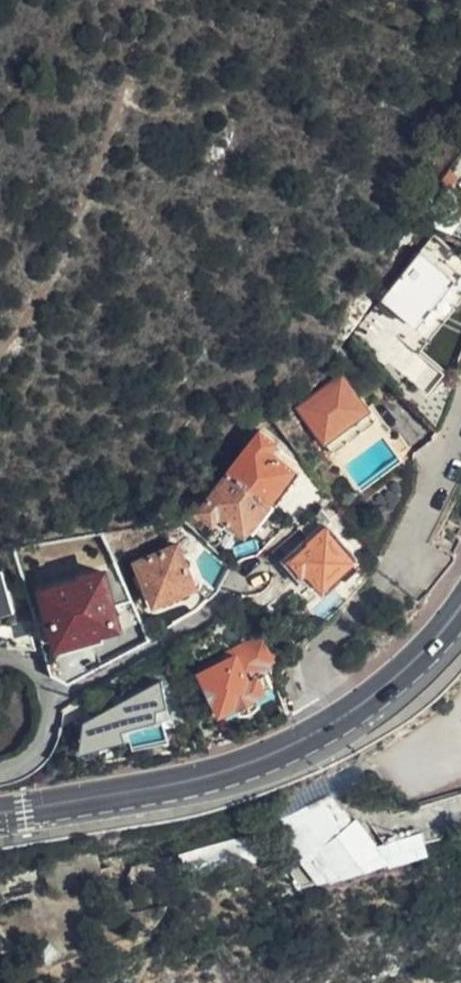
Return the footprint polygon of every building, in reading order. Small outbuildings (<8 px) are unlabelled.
[(433,235),(423,248),(460,277),(460,256),(433,235)] [(455,279),(420,251),(381,300),(416,328),(455,279)] [(460,295),(460,278),(450,291),(459,298),(460,295)] [(340,372),(296,408),(324,443),(325,442),(366,409),(368,408),(340,372)] [(375,420),(366,409),(325,442),(333,453),(375,420)] [(260,428),(226,472),(268,502),(293,470),(293,469),(267,448),(275,438),(260,428)] [(274,506),(276,508),(300,475),(293,470),(268,502),(274,506)] [(268,502),(226,472),(199,508),(213,519),(218,513),(229,520),(245,533),(247,530),(268,502)] [(253,535),(274,506),(268,502),(247,530),(253,535)] [(218,513),(213,519),(224,527),(229,520),(218,513)] [(357,559),(314,513),(297,529),(307,541),(289,560),(307,580),(310,577),(324,590),(357,559)] [(194,588),(176,547),(136,565),(140,576),(145,585),(153,606),(174,596),(193,588),(194,588)] [(41,589),(58,643),(99,629),(119,622),(102,571),(41,589)] [(11,608),(0,572),(0,611),(11,608)] [(145,585),(140,576),(134,580),(138,588),(145,585)] [(193,592),(193,588),(174,596),(176,598),(179,600),(183,600),(186,600),(189,597),(192,595),(193,592)] [(24,615),(0,615),(0,646),(35,647),(24,615)] [(58,643),(62,654),(73,651),(103,641),(99,629),(58,643)] [(197,667),(207,689),(211,697),(206,700),(214,716),(223,712),(230,715),(240,711),(244,716),(253,714),(257,711),(264,706),(262,701),(276,693),(273,684),(275,683),(269,668),(272,666),(269,660),(273,657),(260,635),(197,667)] [(62,654),(52,675),(65,682),(74,677),(83,657),(73,651),(62,654)] [(117,702),(94,714),(83,720),(83,735),(164,713),(158,678),(117,702)] [(211,697),(207,689),(201,691),(206,700),(211,697)] [(113,696),(90,708),(94,714),(117,702),(113,696)] [(317,812),(340,843),(369,823),(351,801),(355,798),(352,794),(317,812)] [(316,826),(310,815),(299,820),(305,832),(316,826)] [(369,823),(340,843),(334,847),(355,873),(397,857),(369,823)]
